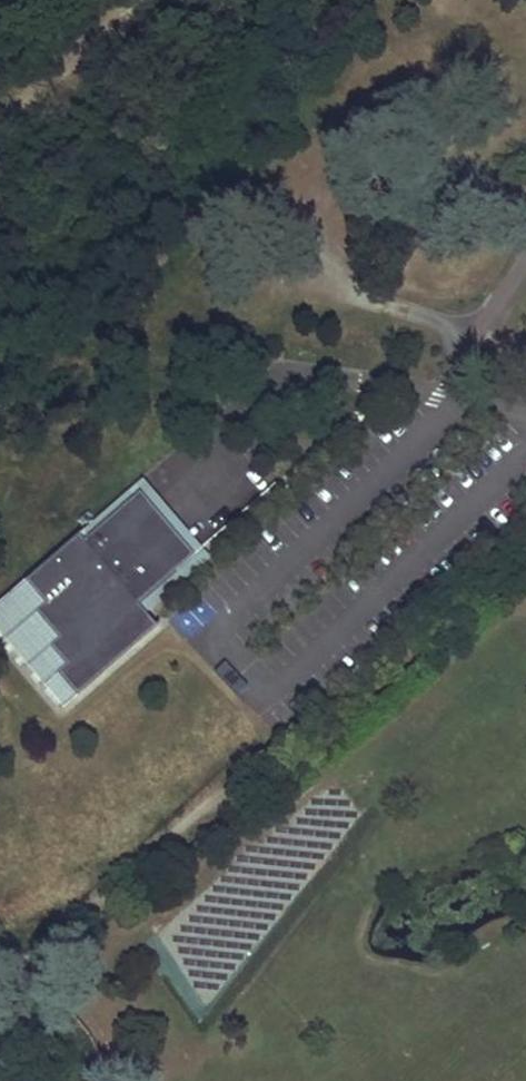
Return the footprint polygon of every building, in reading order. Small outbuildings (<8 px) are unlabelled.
[(140,478),(76,535),(82,541),(137,492),(193,555),(140,602),(149,612),(210,556),(140,478)] [(52,679),(72,702),(104,674),(102,672),(99,675),(96,672),(136,635),(140,639),(138,641),(139,642),(160,624),(149,612),(140,602),(193,555),(137,492),(82,541),(76,535),(23,583),(25,584),(20,589),(39,611),(30,619),(54,646),(45,653),(61,671),(52,679)] [(20,589),(0,605),(0,639),(63,710),(72,702),(52,679),(61,671),(45,653),(54,646),(30,619),(39,611),(20,589)]
